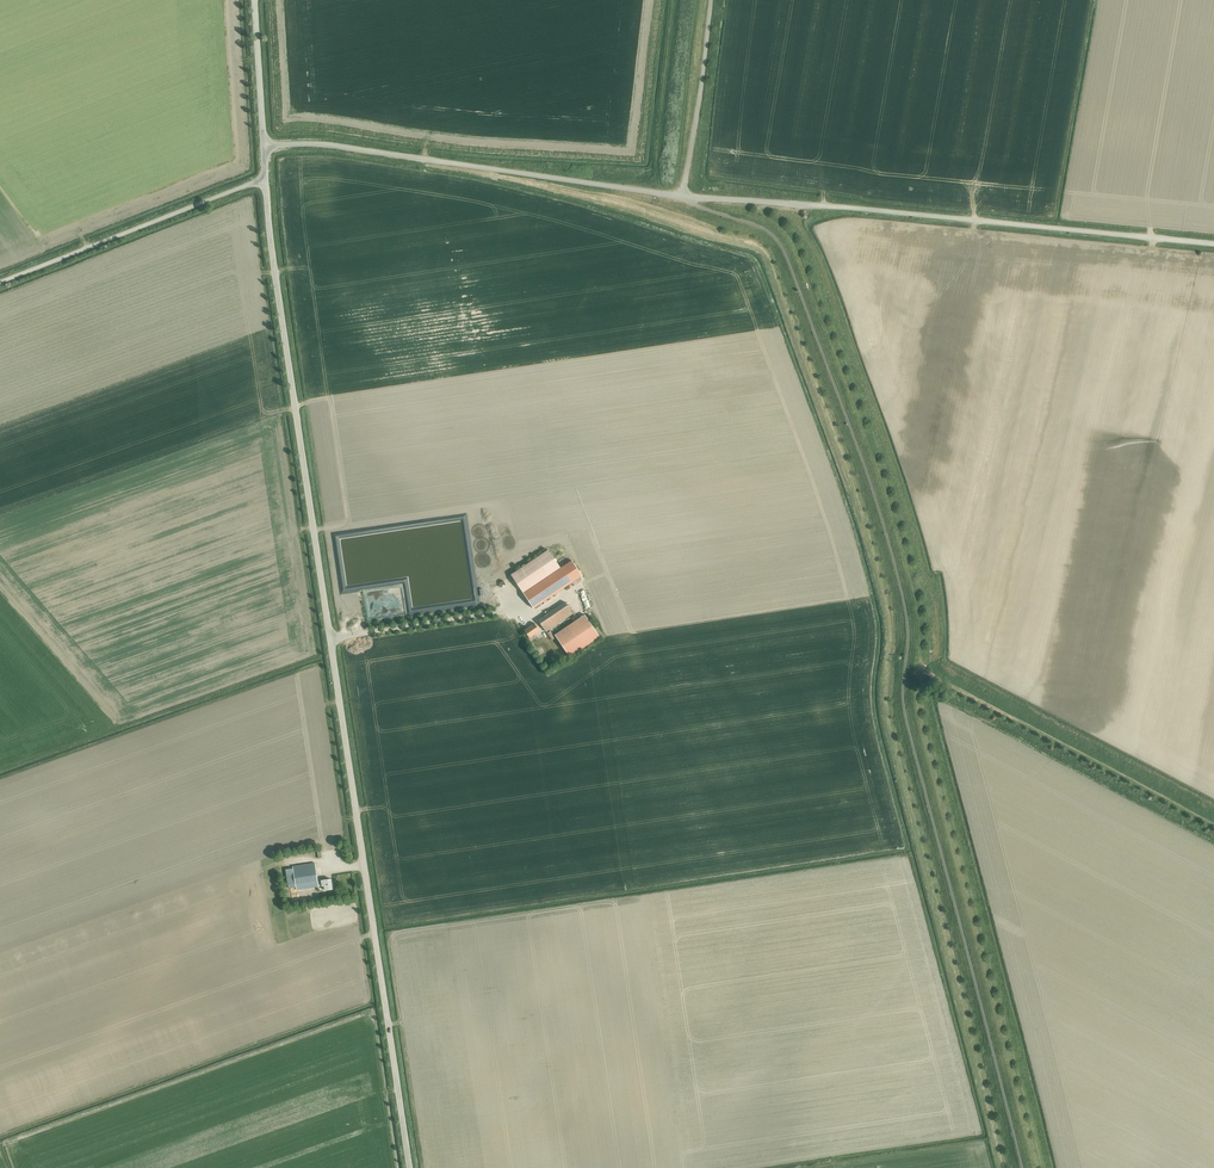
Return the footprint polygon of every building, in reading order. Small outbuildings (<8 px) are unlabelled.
[(536,558),(511,575),(523,593),(560,568),(548,550),(536,558)] [(572,560),(560,568),(523,593),(530,603),(533,608),(582,576),(572,560)] [(538,620),(546,632),(573,613),(565,602),(538,620)] [(585,614),(555,635),(570,657),(600,637),(585,614)] [(535,637),(537,636),(535,634),(540,631),(534,623),(524,630),(529,638),(533,635),(535,637)] [(547,633),(552,640),(555,638),(550,631),(547,633)] [(331,880),(317,882),(314,863),(292,867),(292,868),(286,870),(289,888),(295,887),(296,890),(323,886),(324,891),(332,889),(331,880)]
